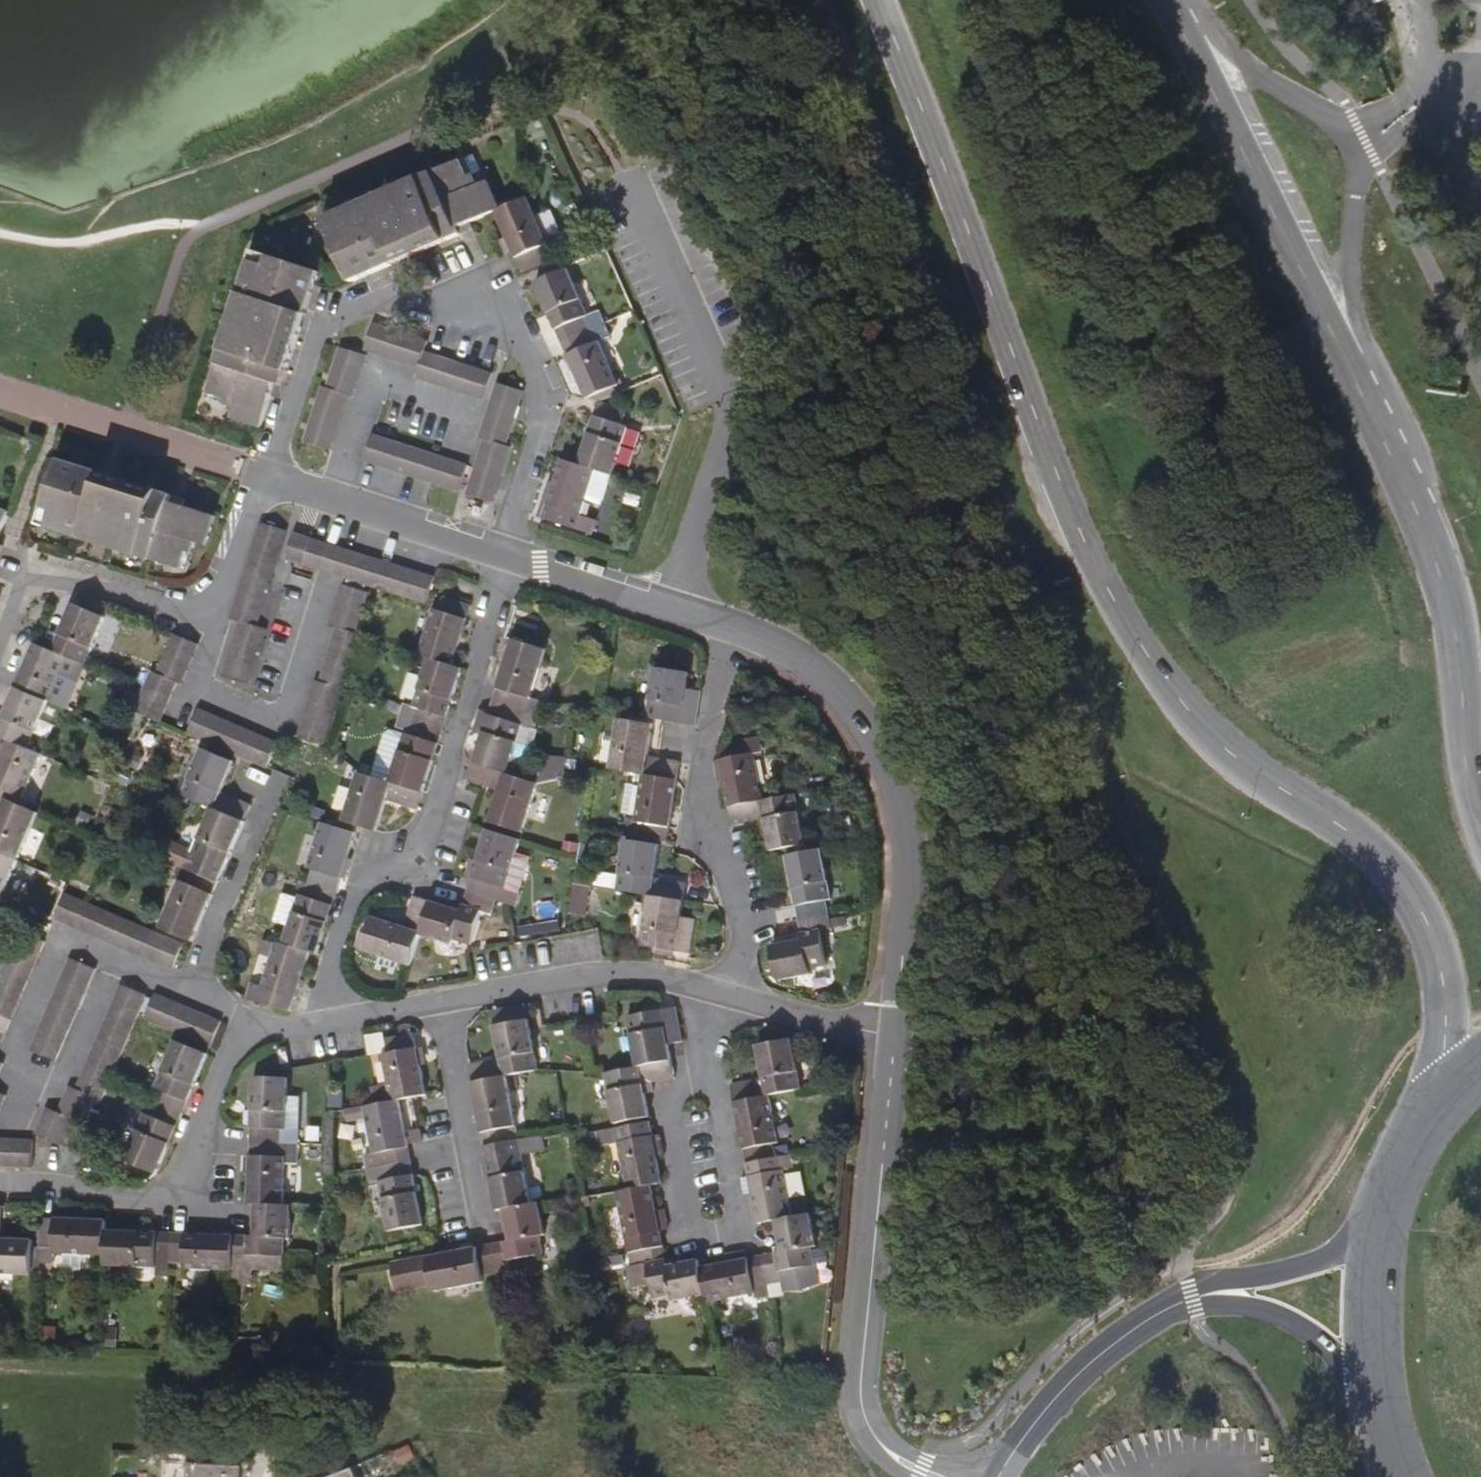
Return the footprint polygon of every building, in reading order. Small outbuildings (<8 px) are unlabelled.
[(474,155),(461,162),(468,176),(474,174),(475,175),(482,172),(474,155)] [(458,228),(497,211),(502,209),(490,181),(479,185),(475,175),(474,174),(468,176),(461,162),(394,190),(420,252),(461,234),(458,228)] [(352,281),(420,252),(394,190),(326,220),(352,281)] [(530,197),(502,209),(497,211),(523,270),(551,258),(545,245),(550,243),(549,241),(537,215),(530,197)] [(545,211),(537,215),(549,241),(556,238),(559,231),(552,214),(545,211)] [(588,225),(576,230),(582,244),(594,239),(588,225)] [(257,250),(233,321),(298,343),(321,271),(257,250)] [(537,281),(563,341),(611,321),(605,308),(590,315),(570,268),(537,281)] [(284,385),(298,343),(233,321),(210,392),(227,398),(225,404),(236,408),(233,417),(262,427),(277,382),(284,385)] [(616,334),(611,321),(563,341),(588,399),(621,384),(601,341),(616,334)] [(365,347),(420,366),(425,350),(428,340),(400,331),(373,322),(365,347)] [(340,346),(327,387),(349,394),(354,395),(366,355),(340,346)] [(492,372),(425,350),(420,366),(416,377),(483,399),(492,372)] [(507,446),(517,418),(525,392),(498,383),(480,437),(484,439),(507,446)] [(331,448),(349,394),(327,387),(323,385),(305,440),(331,448)] [(602,400),(582,464),(597,468),(614,474),(630,425),(625,423),(629,409),(602,400)] [(365,459),(367,460),(436,483),(460,490),(468,464),(374,433),(365,459)] [(467,493),(494,501),(503,475),(512,448),(507,446),(484,439),(467,493)] [(174,501),(176,492),(133,478),(63,455),(60,464),(41,525),(111,547),(183,570),(188,554),(194,555),(198,544),(208,546),(217,515),(188,506),(174,501)] [(587,500),(597,468),(582,464),(565,459),(545,518),(572,527),(576,514),(582,515),(587,500)] [(603,505),(614,474),(597,468),(587,500),(603,505)] [(0,544),(14,512),(0,506),(0,545),(0,544)] [(241,621),(224,674),(250,682),(267,629),(259,626),(289,529),(262,521),(232,617),(241,621)] [(297,562),(304,563),(313,537),(297,531),(289,558),(297,562)] [(428,604),(432,593),(437,576),(313,537),(304,563),(349,577),(428,604)] [(372,593),(346,584),(333,625),(339,627),(322,682),(316,680),(299,735),(326,744),(344,689),(349,691),(367,636),(359,634),(372,593)] [(451,714),(465,666),(457,663),(474,606),(444,596),(440,608),(435,606),(421,652),(431,656),(415,705),(405,702),(400,716),(416,721),(411,735),(407,733),(392,782),(360,773),(346,821),(365,827),(379,832),(390,799),(420,809),(426,793),(441,746),(446,730),(451,714)] [(0,766),(0,787),(11,792),(25,798),(44,754),(31,748),(70,657),(89,665),(108,619),(75,604),(55,651),(38,643),(19,687),(0,729),(0,734),(12,740),(0,766)] [(160,722),(161,720),(177,684),(181,686),(199,646),(174,636),(157,676),(151,673),(145,688),(135,712),(145,716),(160,722)] [(515,640),(499,690),(496,701),(492,712),(475,764),(471,780),(503,790),(494,821),(527,832),(542,785),(539,784),(566,779),(567,760),(547,757),(543,772),(526,766),(538,730),(536,729),(542,708),(544,702),(533,698),(549,651),(515,640)] [(671,669),(674,656),(659,653),(657,667),(658,667),(671,669)] [(651,719),(679,723),(699,727),(704,692),(689,689),(692,673),(671,669),(658,667),(651,719)] [(384,697),(375,693),(371,700),(380,706),(384,697)] [(267,768),(277,743),(198,708),(188,731),(187,733),(267,768)] [(629,835),(671,841),(673,828),(679,780),(681,763),(682,762),(659,759),(652,758),(657,726),(623,720),(615,771),(644,775),(642,787),(628,785),(624,814),(637,816),(636,823),(631,822),(629,835)] [(720,746),(731,805),(732,808),(735,825),(767,819),(773,852),(808,845),(798,795),(766,801),(756,753),(763,752),(761,739),(747,741),(720,746)] [(193,943),(212,897),(218,883),(223,872),(242,825),(243,822),(250,806),(222,793),(234,763),(202,749),(181,796),(212,809),(191,858),(184,855),(186,851),(163,841),(157,855),(175,864),(179,865),(172,880),(180,883),(161,929),(193,943)] [(142,758),(129,752),(124,765),(136,771),(142,758)] [(122,760),(113,755),(106,765),(116,770),(122,760)] [(122,771),(116,783),(126,788),(132,776),(122,771)] [(40,813),(7,799),(0,817),(0,907),(40,813)] [(314,809),(311,817),(322,821),(324,821),(327,812),(314,809)] [(82,812),(76,824),(85,828),(91,816),(82,812)] [(319,954),(332,914),(339,890),(342,880),(357,832),(324,821),(322,821),(308,868),(314,870),(306,896),(300,894),(285,943),(277,941),(264,987),(256,984),(252,998),(293,1011),(311,951),(319,954)] [(495,914),(500,900),(504,888),(521,893),(531,857),(520,854),(524,840),(491,829),(475,879),(472,891),(468,905),(465,912),(433,903),(416,898),(415,902),(406,927),(374,917),(364,949),(413,966),(423,934),(455,944),(457,938),(475,944),(485,911),(495,914)] [(566,841),(563,851),(576,854),(578,844),(566,841)] [(651,896),(644,947),(693,954),(698,919),(684,917),(686,901),(688,884),(657,879),(662,847),(627,841),(620,891),(651,896)] [(775,946),(781,981),(813,975),(813,970),(831,966),(825,931),(834,929),(849,926),(847,917),(833,920),(829,902),(835,901),(825,849),(790,857),(803,920),(807,940),(775,946)] [(579,871),(577,884),(594,887),(596,874),(579,871)] [(592,887),(577,884),(572,915),(587,917),(592,887)] [(517,906),(521,893),(504,888),(500,900),(508,903),(517,906)] [(67,894),(56,920),(174,970),(185,945),(91,904),(67,894)] [(560,921),(518,928),(519,938),(561,931),(560,921)] [(47,942),(21,931),(2,976),(0,981),(0,1054),(47,942)] [(32,1052),(57,1063),(97,971),(72,960),(32,1052)] [(112,1084),(148,997),(124,987),(80,1091),(74,1087),(63,1113),(51,1109),(40,1134),(66,1146),(77,1120),(87,1124),(97,1098),(105,1101),(112,1084)] [(146,1020),(213,1048),(224,1023),(156,995),(154,1000),(146,1020)] [(617,1124),(652,1118),(652,1116),(648,1094),(652,1093),(655,1093),(652,1083),(673,1080),(677,1079),(674,1062),(673,1058),(671,1045),(682,1044),(685,1043),(684,1041),(678,1008),(664,1011),(630,1018),(640,1069),(608,1075),(617,1124)] [(474,1247),(431,1256),(430,1257),(395,1265),(400,1290),(434,1283),(436,1290),(487,1279),(485,1274),(513,1269),(511,1259),(547,1252),(543,1234),(549,1233),(543,1201),(537,1201),(527,1154),(521,1155),(516,1128),(522,1127),(512,1078),(543,1071),(533,1020),(497,1027),(504,1060),(472,1066),(475,1081),(475,1085),(485,1132),(488,1148),(491,1159),(501,1209),(502,1209),(509,1207),(514,1240),(505,1241),(493,1243),(474,1247)] [(386,1056),(394,1102),(403,1100),(413,1099),(430,1095),(418,1034),(389,1040),(392,1055),(386,1056)] [(128,1161),(159,1174),(184,1116),(209,1055),(177,1041),(158,1089),(162,1091),(151,1117),(146,1115),(128,1161)] [(659,1157),(655,1138),(653,1123),(600,1134),(603,1147),(621,1145),(630,1192),(621,1193),(629,1240),(636,1239),(641,1269),(631,1270),(635,1292),(654,1289),(658,1302),(674,1299),(676,1305),(708,1298),(709,1303),(755,1294),(756,1299),(769,1297),(768,1294),(782,1291),(781,1282),(779,1273),(815,1266),(811,1248),(817,1246),(812,1215),(792,1218),(783,1172),(789,1170),(786,1157),(781,1158),(779,1145),(769,1098),(804,1091),(794,1041),(759,1047),(765,1080),(732,1087),(736,1105),(744,1150),(747,1164),(750,1177),(758,1224),(758,1226),(765,1224),(776,1222),(778,1233),(781,1248),(774,1249),(775,1254),(761,1257),(750,1259),(748,1260),(729,1263),(702,1268),(701,1262),(679,1265),(670,1267),(669,1260),(667,1249),(664,1232),(660,1211),(655,1187),(664,1186),(664,1182),(659,1157)] [(578,1044),(569,1045),(571,1059),(579,1058),(578,1044)] [(250,1273),(262,1273),(263,1259),(284,1260),(285,1241),(291,1241),(292,1207),(283,1207),(285,1164),(299,1164),(299,1145),(318,1145),(318,1130),(299,1130),(300,1099),(288,1099),(288,1078),(254,1078),(252,1113),(245,1113),(245,1126),(252,1127),(252,1130),(255,1130),(254,1144),(254,1158),(251,1158),(250,1206),(252,1206),(256,1206),(255,1238),(246,1238),(232,1237),(171,1235),(106,1232),(106,1221),(41,1218),(40,1249),(53,1251),(53,1256),(105,1258),(105,1268),(154,1270),(154,1278),(170,1279),(170,1265),(184,1266),(183,1271),(232,1274),(231,1287),(250,1288),(250,1273)] [(413,1151),(403,1100),(394,1102),(367,1107),(376,1155),(366,1157),(372,1185),(382,1183),(391,1231),(427,1224),(417,1173),(415,1162),(413,1151)] [(665,1156),(661,1137),(655,1138),(659,1157),(664,1156),(665,1156)] [(12,1168),(36,1168),(37,1141),(0,1139),(0,1167),(12,1168)] [(791,1155),(786,1157),(789,1170),(794,1169),(791,1155)] [(576,1179),(565,1182),(568,1196),(578,1193),(576,1179)] [(664,1232),(665,1231),(671,1230),(667,1210),(660,1211),(664,1232)] [(33,1279),(34,1243),(0,1242),(0,1278),(33,1279)] [(747,1252),(728,1256),(728,1259),(729,1263),(748,1260),(747,1252)] [(679,1265),(679,1261),(679,1258),(669,1260),(670,1267),(679,1265)] [(284,1274),(284,1260),(263,1259),(262,1273),(284,1274)] [(516,1281),(506,1283),(509,1297),(519,1295),(516,1281)] [(116,1339),(106,1338),(106,1349),(116,1349),(116,1339)] [(624,1348),(615,1349),(618,1365),(627,1364),(624,1348)] [(237,1467),(185,1463),(184,1476),(236,1476),(237,1467)] [(346,1468),(322,1476),(349,1476),(346,1468)]
